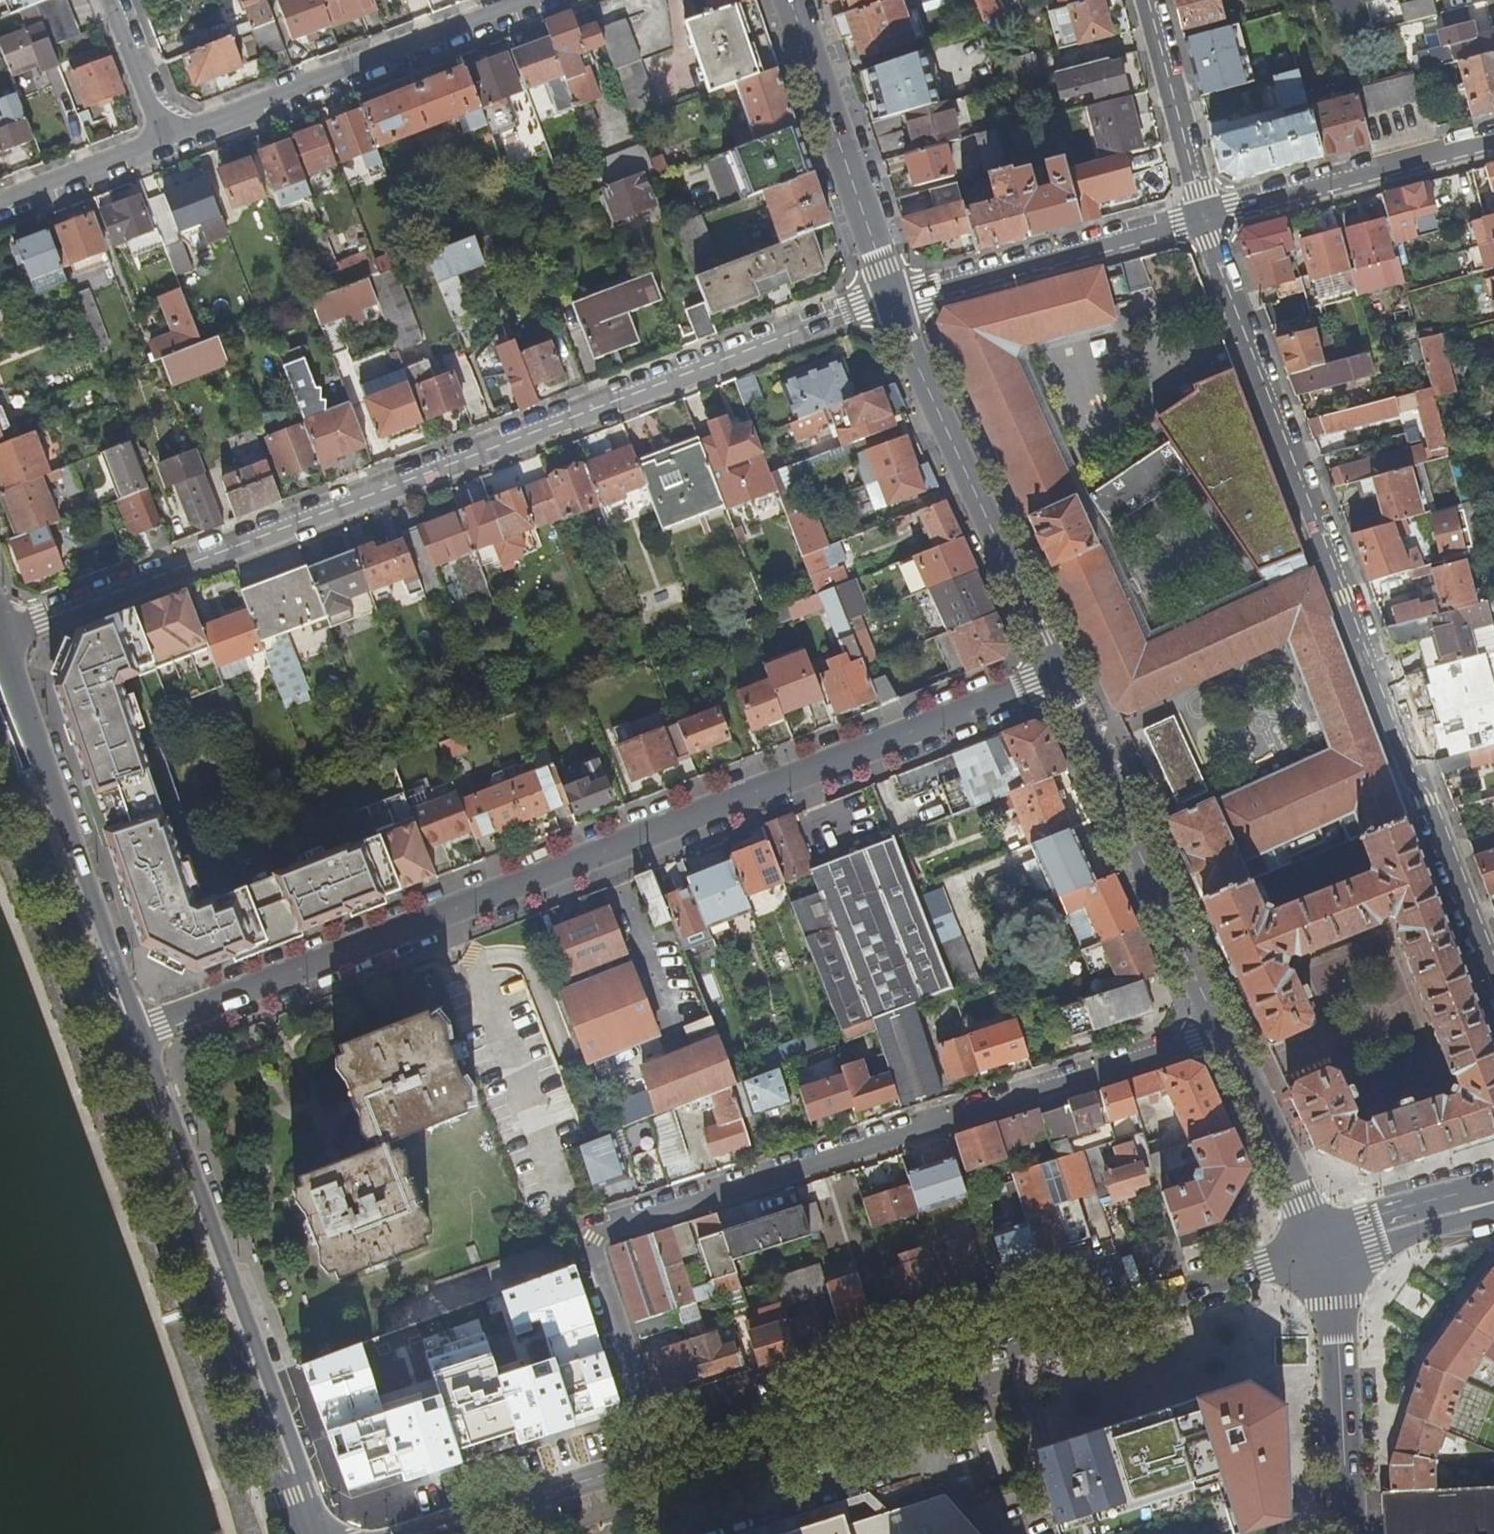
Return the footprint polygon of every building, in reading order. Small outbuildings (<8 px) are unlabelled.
[(26,10),(36,6),(50,0),(23,0),(26,10)] [(66,0),(50,0),(36,6),(43,24),(49,38),(50,37),(53,47),(81,36),(66,0)] [(243,10),(246,10),(251,22),(242,26),(233,29),(236,36),(254,30),(274,21),(266,0),(240,0),(243,10)] [(330,27),(319,0),(280,0),(277,1),(292,41),(311,34),(330,27)] [(330,27),(345,21),(361,15),(360,12),(375,6),(373,0),(319,0),(330,27)] [(685,8),(687,27),(712,93),(737,83),(761,74),(736,6),(752,0),(706,0),(685,8)] [(902,0),(886,0),(881,2),(852,12),(833,18),(841,39),(854,35),(861,58),(914,40),(902,0)] [(852,12),(881,2),(880,0),(848,0),(852,12)] [(999,0),(976,0),(986,29),(987,30),(1007,24),(999,0)] [(1094,0),(1060,0),(1060,1),(1047,4),(1049,13),(1094,0)] [(1102,0),(1094,0),(1049,13),(1053,28),(1073,22),(1079,44),(1112,35),(1109,24),(1102,0)] [(1178,9),(1183,28),(1222,17),(1218,0),(1175,0),(1178,9)] [(1342,39),(1372,31),(1364,0),(1332,0),(1342,39)] [(1438,14),(1434,0),(1418,0),(1402,4),(1406,23),(1438,14)] [(669,5),(600,29),(606,44),(636,121),(661,112),(641,61),(675,48),(669,5)] [(1493,51),(1493,33),(1476,37),(1468,7),(1441,14),(1445,28),(1449,45),(1444,46),(1418,53),(1422,70),(1458,61),(1493,51)] [(570,14),(546,23),(553,42),(577,107),(598,98),(581,54),(606,44),(600,29),(598,25),(578,33),(574,24),(570,14)] [(264,59),(285,51),(274,21),(254,30),(264,59)] [(1189,34),(1204,95),(1256,82),(1241,21),(1189,34)] [(49,38),(43,24),(0,42),(0,44),(11,72),(45,59),(50,71),(55,69),(60,66),(49,38)] [(1439,29),(1444,46),(1449,45),(1445,28),(1439,29)] [(183,41),(188,55),(212,46),(206,31),(183,41)] [(188,55),(184,56),(195,86),(219,77),(243,67),(232,38),(212,46),(188,55)] [(525,47),(513,52),(528,89),(546,82),(558,114),(577,107),(553,42),(539,47),(537,42),(525,47)] [(866,70),(881,121),(910,112),(937,103),(921,51),(866,70)] [(1473,117),(1493,112),(1493,51),(1458,61),(1464,84),(1459,86),(1460,91),(1466,89),(1473,117)] [(474,67),(467,70),(488,126),(492,137),(518,127),(508,103),(497,107),(496,103),(522,93),(507,54),(491,61),(474,67)] [(1015,82),(1042,75),(1036,54),(1001,63),(1006,85),(1015,82)] [(123,92),(110,57),(90,65),(86,55),(69,62),(87,107),(105,100),(123,92)] [(1112,64),(1111,57),(1054,72),(1061,98),(1092,89),(1094,97),(1126,88),(1119,62),(1112,64)] [(761,74),(737,83),(756,142),(773,135),(797,126),(789,101),(786,94),(777,68),(761,74)] [(488,126),(467,70),(420,88),(382,102),(363,110),(378,148),(466,114),(472,131),(478,129),(478,130),(488,126)] [(1299,70),(1275,76),(1283,107),(1228,122),(1230,131),(1212,136),(1221,171),(1234,179),(1283,167),(1322,156),(1309,108),(1299,70)] [(1355,87),(1357,95),(1363,114),(1428,97),(1421,70),(1355,87)] [(1029,121),(1015,82),(1006,85),(1019,124),(1029,121)] [(33,141),(15,94),(0,100),(0,154),(15,148),(33,141)] [(1137,126),(1129,95),(1124,96),(1133,127),(1137,126)] [(1357,95),(1333,101),(1346,150),(1357,147),(1370,144),(1363,114),(1357,95)] [(1133,127),(1124,96),(1090,105),(1104,159),(1114,157),(1143,149),(1139,132),(1134,133),(1133,127)] [(921,151),(944,145),(964,139),(951,99),(937,103),(910,112),(921,151)] [(1333,101),(1309,108),(1322,156),(1332,154),(1346,150),(1333,101)] [(1104,159),(1090,105),(1083,107),(1098,161),(1104,159)] [(378,148),(363,110),(347,116),(331,122),(345,161),(364,154),(373,177),(387,172),(378,148)] [(78,114),(84,128),(93,125),(88,111),(78,114)] [(1227,117),(1208,123),(1212,136),(1230,131),(1228,122),(1227,117)] [(342,177),(323,125),(309,131),(295,136),(309,176),(332,167),(336,180),(342,177)] [(1007,167),(997,130),(976,136),(987,172),(1007,167)] [(773,135),(756,142),(704,161),(715,191),(743,180),(745,184),(766,176),(765,172),(785,164),(773,135)] [(307,181),(291,140),(276,146),(260,152),(276,192),(307,181)] [(445,163),(461,157),(455,141),(439,148),(445,163)] [(644,143),(597,162),(607,188),(644,174),(654,170),(644,143)] [(921,151),(905,156),(914,186),(954,175),(944,145),(921,151)] [(1056,228),(1081,222),(1066,169),(1062,157),(1045,162),(1049,179),(1054,181),(1055,185),(1031,191),(1030,188),(1033,183),(1028,166),(1010,171),(1029,236),(1056,228)] [(1081,222),(1100,217),(1096,202),(1134,192),(1128,167),(1118,170),(1114,157),(1104,159),(1098,161),(1066,169),(1081,222)] [(267,196),(253,158),(236,164),(220,170),(234,209),(267,196)] [(1485,167),(1491,191),(1493,191),(1493,165),(1485,167)] [(1020,238),(1029,236),(1010,171),(1010,169),(989,174),(998,203),(990,206),(989,203),(966,209),(972,230),(977,250),(1003,243),(1020,238)] [(821,198),(813,173),(763,192),(781,244),(812,231),(830,224),(821,198)] [(607,188),(604,189),(617,222),(656,206),(644,174),(607,188)] [(177,189),(147,200),(158,229),(164,244),(177,276),(194,270),(179,233),(203,224),(210,242),(229,235),(222,217),(206,178),(177,189)] [(307,181),(276,192),(282,208),(312,195),(307,181)] [(905,227),(911,246),(972,230),(966,209),(959,182),(930,189),(935,210),(902,219),(905,227)] [(1427,183),(1403,189),(1404,195),(1423,190),(1430,214),(1436,213),(1427,183)] [(1403,189),(1381,195),(1387,218),(1394,242),(1416,237),(1411,219),(1430,214),(1423,190),(1404,195),(1403,189)] [(120,204),(102,211),(115,247),(129,242),(134,255),(164,244),(158,229),(153,231),(139,196),(120,204)] [(1482,208),(1484,219),(1493,216),(1493,205),(1482,208)] [(107,251),(93,213),(76,220),(59,227),(67,249),(58,252),(64,268),(78,262),(107,251)] [(676,226),(696,278),(721,268),(701,216),(676,226)] [(1493,242),(1493,216),(1484,219),(1474,221),(1479,241),(1484,240),(1485,245),(1493,242)] [(1354,268),(1349,269),(1356,296),(1404,284),(1400,267),(1394,242),(1387,218),(1345,229),(1354,268)] [(1294,256),(1285,221),(1267,225),(1247,230),(1240,244),(1250,269),(1258,290),(1275,286),(1279,300),(1303,292),(1301,282),(1300,278),(1293,280),(1287,258),(1294,256)] [(488,236),(496,256),(506,252),(508,256),(515,253),(513,249),(524,245),(516,225),(488,236)] [(33,295),(68,280),(64,268),(58,252),(49,231),(33,237),(17,244),(20,251),(15,253),(19,264),(25,262),(32,281),(28,282),(33,295)] [(705,303),(710,315),(757,297),(753,285),(788,271),(793,283),(825,271),(812,231),(781,244),(721,268),(696,278),(705,303)] [(1349,269),(1339,231),(1300,242),(1310,279),(1301,282),(1303,292),(1307,308),(1356,296),(1349,269)] [(477,240),(486,262),(491,276),(502,271),(496,256),(488,236),(477,240)] [(477,240),(476,238),(430,256),(432,260),(442,286),(459,331),(469,326),(465,315),(468,313),(459,289),(464,288),(458,273),(486,262),(477,240)] [(1493,269),(1493,242),(1485,245),(1470,249),(1478,273),(1493,269)] [(1178,249),(1141,259),(1197,406),(1186,410),(1192,427),(1248,406),(1249,406),(1234,367),(1233,367),(1191,256),(1178,249)] [(107,251),(78,262),(81,270),(111,259),(107,251)] [(372,255),(339,266),(348,287),(369,279),(380,275),(372,255)] [(427,292),(442,286),(432,260),(418,266),(427,292)] [(10,292),(0,264),(0,296),(10,292)] [(402,266),(380,275),(369,279),(378,302),(395,347),(396,349),(428,336),(402,266)] [(1115,319),(1100,270),(947,310),(940,325),(978,408),(1071,612),(1114,706),(1128,711),(1288,639),(1330,750),(1213,802),(1212,800),(1166,820),(1202,898),(1270,871),(1262,852),(1282,843),(1289,857),(1325,840),(1319,827),(1339,818),(1349,840),(1405,817),(1311,571),(1144,648),(1011,356),(1015,346),(1115,319)] [(651,273),(613,287),(623,313),(628,311),(628,312),(662,299),(651,273)] [(329,290),(342,286),(339,277),(326,282),(329,290)] [(348,287),(312,301),(332,354),(348,349),(337,319),(344,316),(348,326),(367,319),(363,308),(378,302),(369,279),(348,287)] [(1275,286),(1258,290),(1263,305),(1279,300),(1275,286)] [(623,313),(613,287),(583,300),(592,323),(588,325),(585,333),(594,359),(639,342),(628,312),(628,311),(623,313)] [(74,294),(85,322),(93,344),(109,337),(90,288),(74,294)] [(182,291),(181,288),(161,296),(169,315),(176,335),(151,345),(154,352),(150,354),(152,362),(153,361),(162,358),(203,342),(182,291)] [(685,311),(697,342),(717,334),(710,315),(705,303),(685,311)] [(500,350),(521,409),(539,402),(535,391),(533,387),(521,353),(513,333),(505,336),(507,343),(502,346),(500,350)] [(1314,333),(1277,341),(1290,373),(1322,365),(1314,333)] [(1448,334),(1419,341),(1432,390),(1434,398),(1455,393),(1442,341),(1449,340),(1448,334)] [(203,342),(162,358),(171,383),(229,361),(219,336),(203,342)] [(521,353),(533,387),(540,385),(541,387),(547,385),(546,382),(567,373),(565,368),(560,369),(550,342),(521,353)] [(321,461),(323,467),(337,462),(335,456),(365,444),(350,402),(325,412),(327,399),(320,400),(323,387),(316,387),(300,346),(280,354),(297,400),(303,415),(306,423),(321,461)] [(1322,365),(1290,373),(1296,391),(1297,393),(1374,374),(1369,354),(1322,365)] [(403,369),(411,388),(417,386),(429,417),(463,403),(452,373),(437,379),(429,359),(403,369)] [(798,421),(858,398),(844,359),(783,383),(798,421)] [(380,436),(423,420),(411,388),(403,369),(361,385),(380,436)] [(1459,390),(1482,384),(1480,379),(1476,379),(1474,373),(1456,377),(1459,390)] [(754,376),(737,383),(746,406),(763,400),(754,376)] [(901,424),(909,421),(901,402),(893,385),(858,398),(798,421),(792,423),(798,439),(819,431),(821,436),(832,432),(833,433),(838,431),(843,445),(852,442),(901,424)] [(1432,390),(1400,397),(1313,419),(1317,435),(1399,415),(1399,414),(1419,409),(1418,403),(1434,398),(1432,390)] [(1447,447),(1434,398),(1418,403),(1419,409),(1431,451),(1447,447)] [(303,415),(297,400),(286,404),(292,419),(303,415)] [(758,437),(753,424),(732,432),(728,421),(711,427),(715,439),(701,443),(721,494),(727,508),(727,509),(733,507),(734,508),(739,510),(744,508),(746,504),(746,502),(751,500),(750,497),(777,486),(772,473),(766,458),(758,437)] [(281,477),(321,461),(306,423),(266,438),(281,477)] [(917,467),(901,424),(852,442),(858,460),(868,486),(879,481),(917,467)] [(267,460),(255,427),(230,437),(240,462),(257,455),(259,462),(225,476),(223,481),(228,492),(227,493),(237,518),(252,512),(283,501),(267,460)] [(1186,428),(1090,498),(1113,529),(1208,459),(1186,428)] [(0,446),(0,478),(4,490),(50,472),(35,432),(0,446)] [(647,484),(664,528),(701,514),(703,513),(698,503),(721,494),(701,443),(699,437),(637,459),(647,484)] [(132,444),(130,440),(101,452),(119,499),(148,487),(141,468),(132,444)] [(132,444),(141,468),(146,466),(148,459),(145,450),(140,448),(137,442),(132,444)] [(858,460),(852,442),(843,445),(792,465),(799,482),(858,460)] [(624,494),(647,484),(637,459),(633,447),(585,465),(601,505),(602,508),(626,498),(624,494)] [(1411,467),(1413,466),(1425,463),(1421,448),(1334,470),(1338,485),(1344,484),(1357,481),(1411,467)] [(786,450),(766,458),(772,473),(791,465),(786,450)] [(1288,511),(1265,451),(1238,461),(1261,521),(1288,511)] [(204,531),(225,523),(198,452),(161,465),(168,485),(175,483),(190,521),(204,531)] [(86,458),(73,463),(81,484),(94,479),(86,458)] [(4,490),(1,491),(19,537),(59,522),(44,484),(62,476),(69,494),(83,489),(81,484),(73,463),(50,472),(4,490)] [(933,474),(928,463),(917,467),(879,481),(884,495),(879,497),(881,501),(886,499),(888,505),(938,485),(933,474)] [(1437,511),(1425,463),(1413,466),(1411,467),(1423,515),(1437,511)] [(564,519),(601,505),(585,465),(548,479),(549,480),(563,518),(564,519)] [(799,482),(792,465),(791,465),(772,473),(777,486),(788,515),(808,508),(799,482)] [(1380,526),(1403,520),(1423,515),(1411,467),(1357,481),(1362,498),(1371,496),(1380,526)] [(520,491),(534,529),(563,518),(549,480),(520,491)] [(153,550),(171,544),(153,501),(148,487),(119,499),(133,536),(145,531),(153,550)] [(515,536),(534,529),(520,491),(496,500),(497,504),(492,506),(513,563),(518,561),(515,555),(522,552),(515,536)] [(703,513),(701,514),(703,518),(727,508),(721,494),(698,503),(703,513)] [(937,547),(962,537),(954,519),(945,501),(906,516),(908,521),(922,516),(937,547)] [(509,565),(513,563),(492,506),(486,509),(484,505),(461,515),(475,552),(493,545),(499,561),(506,558),(509,565)] [(824,548),(808,508),(788,515),(804,556),(824,548)] [(1441,555),(1463,549),(1454,513),(1432,518),(1441,555)] [(493,599),(475,552),(461,515),(402,537),(404,541),(424,593),(426,599),(445,591),(436,567),(453,561),(471,607),(493,599)] [(1409,535),(1403,520),(1380,526),(1351,534),(1361,561),(1369,582),(1410,571),(1424,567),(1416,548),(1402,551),(1397,538),(1409,535)] [(19,537),(13,539),(29,581),(63,568),(49,533),(62,528),(59,522),(19,537)] [(133,536),(141,555),(146,553),(153,550),(145,531),(133,536)] [(939,585),(977,571),(968,551),(962,537),(937,547),(923,553),(935,580),(937,586),(939,585)] [(409,599),(424,593),(404,541),(375,553),(372,547),(354,553),(357,560),(369,592),(401,580),(409,599)] [(804,556),(818,594),(835,587),(838,586),(824,548),(804,556)] [(337,568),(357,560),(354,553),(334,561),(337,568)] [(929,582),(935,580),(923,553),(917,555),(929,582)] [(1406,622),(1487,601),(1484,589),(1476,591),(1466,556),(1449,560),(1451,565),(1433,570),(1431,565),(1424,567),(1410,571),(1412,578),(1433,573),(1440,601),(1421,606),(1419,601),(1401,606),(1406,622)] [(330,629),(377,611),(369,592),(357,560),(337,568),(334,561),(307,571),(326,618),(330,629)] [(78,569),(81,578),(85,577),(95,573),(92,564),(78,569)] [(263,649),(282,698),(287,697),(287,699),(306,691),(296,664),(297,663),(285,633),(326,618),(307,571),(306,568),(241,591),(249,612),(263,649)] [(949,631),(996,613),(988,595),(977,571),(939,585),(955,619),(945,623),(949,631)] [(848,620),(857,617),(870,612),(856,579),(838,586),(835,587),(848,620)] [(784,603),(798,597),(793,585),(779,591),(784,603)] [(836,712),(878,696),(865,663),(859,647),(848,620),(835,587),(818,594),(789,605),(793,618),(827,606),(845,654),(830,660),(833,670),(821,675),(836,712)] [(52,689),(58,704),(137,674),(136,671),(151,665),(152,668),(207,646),(201,630),(186,591),(90,628),(75,634),(70,645),(74,647),(61,679),(57,677),(52,689)] [(1490,613),(1487,601),(1406,622),(1386,627),(1394,647),(1436,636),(1444,665),(1475,656),(1467,628),(1492,621),(1490,613)] [(249,612),(201,630),(207,646),(209,649),(215,667),(263,649),(249,612)] [(949,631),(968,672),(1005,658),(1010,644),(1003,628),(996,613),(949,631)] [(848,620),(859,647),(868,644),(857,617),(848,620)] [(70,645),(57,677),(61,679),(74,647),(70,645)] [(207,646),(152,668),(153,670),(209,649),(207,646)] [(1475,656),(1444,665),(1405,675),(1413,696),(1493,675),(1493,651),(1475,656)] [(769,680),(782,713),(824,696),(807,652),(765,668),(769,680)] [(615,656),(620,671),(630,667),(624,653),(615,656)] [(910,677),(916,692),(925,689),(943,682),(937,667),(910,677)] [(64,723),(71,743),(107,728),(130,719),(119,687),(121,683),(138,676),(137,674),(58,704),(64,723)] [(751,729),(783,716),(782,713),(769,680),(737,692),(751,729)] [(533,705),(539,702),(532,685),(527,687),(533,705)] [(690,752),(691,754),(730,738),(719,708),(679,723),(690,752)] [(1207,790),(1173,715),(1143,728),(1177,804),(1207,790)] [(1427,734),(1437,759),(1482,747),(1489,745),(1493,744),(1493,717),(1427,734)] [(107,728),(159,850),(175,844),(166,820),(163,821),(145,771),(148,770),(130,719),(107,728)] [(1051,776),(1067,770),(1056,745),(1048,727),(1035,721),(896,775),(906,798),(943,783),(956,814),(1010,792),(1018,789),(1051,776)] [(690,752),(679,723),(620,746),(633,781),(676,764),(674,759),(690,752)] [(71,743),(115,867),(159,850),(107,728),(71,743)] [(462,735),(439,744),(445,760),(468,751),(462,735)] [(1482,747),(1437,759),(1442,772),(1486,761),(1482,747)] [(508,782),(522,820),(569,802),(555,765),(508,782)] [(1032,843),(1073,827),(1051,776),(1018,789),(1010,792),(1032,843)] [(566,786),(576,813),(613,799),(605,778),(590,783),(588,778),(566,786)] [(472,830),(475,838),(522,820),(508,782),(461,800),(472,830)] [(427,805),(458,793),(455,784),(424,796),(427,805)] [(412,811),(414,816),(426,848),(472,830),(461,800),(458,793),(427,805),(412,811)] [(299,864),(321,923),(348,913),(352,911),(351,908),(436,875),(426,848),(414,816),(377,830),(379,836),(350,847),(349,845),(299,864)] [(812,870),(791,816),(763,827),(768,841),(784,882),(812,870)] [(1369,1171),(1376,1169),(1493,1131),(1493,1049),(1405,817),(1349,840),(1270,871),(1202,898),(1268,1043),(1282,1036),(1285,1041),(1293,1037),(1300,1034),(1299,1029),(1313,1022),(1303,1001),(1310,998),(1311,995),(1308,989),(1307,987),(1304,985),(1297,988),(1291,973),(1286,972),(1282,963),(1286,955),(1290,954),(1293,953),(1298,955),(1376,924),(1378,919),(1385,916),(1387,915),(1395,919),(1399,928),(1397,933),(1451,1073),(1455,1075),(1460,1088),(1453,1084),(1452,1085),(1450,1085),(1448,1088),(1448,1091),(1455,1096),(1445,1099),(1441,1096),(1428,1101),(1414,1105),(1411,1099),(1409,1097),(1399,1100),(1397,1103),(1400,1110),(1385,1115),(1372,1119),(1370,1123),(1364,1125),(1358,1122),(1356,1121),(1352,1115),(1354,1111),(1349,1101),(1356,1098),(1357,1095),(1353,1087),(1351,1086),(1348,1087),(1344,1089),(1333,1066),(1288,1086),(1316,1147),(1369,1171)] [(1061,896),(1097,881),(1091,869),(1096,867),(1086,844),(1081,846),(1073,827),(1032,843),(1051,888),(1057,886),(1061,896)] [(953,989),(936,946),(933,937),(917,896),(914,890),(894,838),(812,871),(826,906),(822,907),(825,913),(816,916),(822,930),(806,937),(829,997),(841,1027),(847,1042),(877,1030),(885,1055),(887,1061),(892,1074),(899,1097),(904,1111),(944,1098),(945,1098),(914,1003),(953,989)] [(768,841),(731,856),(733,860),(747,897),(784,882),(768,841)] [(185,965),(197,971),(251,950),(230,894),(216,899),(215,897),(197,904),(196,903),(175,844),(159,850),(115,867),(130,909),(142,944),(154,950),(156,946),(187,961),(185,965)] [(1474,856),(1485,884),(1488,893),(1493,892),(1493,849),(1474,856)] [(733,860),(688,877),(692,886),(704,918),(708,926),(719,956),(731,952),(727,942),(734,939),(723,911),(749,902),(747,897),(733,860)] [(230,894),(251,950),(274,941),(321,923),(299,864),(274,874),(275,877),(230,894)] [(661,890),(653,869),(636,876),(656,927),(673,920),(664,897),(661,890)] [(1127,901),(1115,874),(1097,881),(1061,896),(1083,950),(1101,942),(1139,927),(1127,901)] [(704,918),(692,886),(664,897),(673,920),(685,950),(707,940),(702,929),(708,926),(704,918)] [(936,946),(962,935),(943,886),(917,896),(933,937),(936,946)] [(608,908),(547,932),(570,989),(561,993),(586,1058),(588,1061),(658,1033),(608,908)] [(1083,950),(1081,950),(1092,977),(1113,968),(1118,980),(1105,984),(1108,992),(1142,981),(1160,974),(1151,954),(1139,927),(1101,942),(1083,950)] [(981,984),(962,935),(936,946),(953,989),(955,994),(981,984)] [(154,950),(185,965),(187,961),(156,946),(154,950)] [(1142,981),(1108,992),(1060,1007),(1070,1037),(1151,1011),(1142,981)] [(996,1013),(1011,1008),(1002,984),(988,989),(996,1013)] [(362,1134),(369,1154),(290,1184),(297,1203),(289,1206),(313,1267),(320,1265),(327,1284),(414,1253),(407,1232),(414,1229),(391,1168),(384,1171),(377,1152),(458,1121),(450,1101),(456,1099),(433,1036),(427,1039),(419,1019),(332,1052),(339,1072),(332,1075),(355,1136),(362,1134)] [(697,1058),(686,1063),(700,1099),(731,1086),(737,1084),(719,1037),(717,1032),(712,1019),(686,1029),(697,1058)] [(980,1072),(1028,1056),(1017,1022),(1017,1021),(969,1037),(980,1072)] [(951,1081),(980,1072),(969,1037),(940,1046),(951,1081)] [(793,1063),(810,1056),(803,1039),(759,1056),(766,1073),(782,1067),(793,1063)] [(855,1107),(856,1111),(899,1097),(892,1074),(869,1081),(862,1062),(843,1069),(845,1075),(855,1107)] [(1191,1144),(1232,1130),(1215,1094),(1204,1068),(1189,1062),(1128,1082),(1134,1100),(1167,1089),(1191,1144)] [(686,1063),(644,1079),(658,1115),(674,1109),(689,1103),(692,1102),(700,1099),(686,1063)] [(817,1084),(845,1075),(843,1069),(841,1063),(814,1073),(817,1084)] [(782,1067),(766,1073),(743,1082),(754,1115),(793,1102),(782,1067)] [(802,1089),(817,1084),(814,1073),(798,1078),(802,1089)] [(802,1089),(812,1120),(855,1107),(845,1075),(817,1084),(802,1089)] [(731,1086),(742,1119),(754,1115),(743,1082),(737,1084),(731,1086)] [(1134,1100),(1128,1082),(1117,1085),(1101,1090),(1111,1122),(1138,1113),(1134,1100)] [(714,1156),(750,1144),(742,1119),(731,1086),(700,1099),(692,1102),(694,1107),(698,1106),(700,1112),(715,1106),(721,1125),(706,1130),(714,1156)] [(1103,1114),(1096,1092),(1089,1094),(1069,1101),(1070,1105),(1079,1132),(1094,1127),(1091,1118),(1103,1114)] [(1057,1159),(1085,1151),(1081,1140),(1069,1144),(1067,1138),(1079,1134),(1079,1132),(1070,1105),(1042,1114),(1049,1136),(1057,1159)] [(650,1118),(665,1167),(689,1158),(674,1109),(658,1115),(650,1118)] [(1020,1116),(997,1123),(1006,1151),(1049,1136),(1042,1114),(1041,1110),(1020,1116)] [(1099,1126),(1106,1124),(1103,1114),(1091,1118),(1094,1127),(1099,1126)] [(649,1119),(619,1131),(628,1156),(657,1146),(649,1119)] [(1081,1140),(1085,1151),(1117,1141),(1111,1122),(1106,1124),(1099,1126),(1101,1134),(1081,1140)] [(977,1130),(955,1136),(967,1170),(1008,1157),(1006,1151),(997,1123),(977,1130)] [(1159,1178),(1177,1234),(1202,1227),(1212,1223),(1220,1221),(1249,1168),(1240,1149),(1232,1130),(1191,1144),(1190,1144),(1201,1169),(1196,1172),(1194,1177),(1190,1178),(1191,1183),(1169,1190),(1158,1155),(1152,1156),(1159,1178)] [(628,1156),(619,1131),(615,1132),(630,1178),(634,1176),(628,1156)] [(615,1132),(581,1146),(594,1189),(630,1178),(615,1132)] [(1140,1161),(1152,1156),(1144,1132),(1127,1138),(1128,1143),(1134,1142),(1140,1161)] [(1098,1192),(1100,1199),(1113,1195),(1115,1198),(1133,1193),(1131,1188),(1159,1178),(1152,1156),(1140,1161),(1134,1142),(1128,1143),(1115,1147),(1121,1166),(1093,1176),(1098,1192)] [(925,1177),(916,1149),(902,1154),(910,1179),(911,1181),(925,1177)] [(1071,1201),(1098,1192),(1093,1176),(1085,1151),(1057,1159),(1013,1173),(1015,1180),(1018,1190),(1025,1212),(1026,1215),(1071,1201)] [(864,1201),(872,1227),(920,1211),(911,1181),(910,1179),(904,1181),(906,1187),(896,1190),(895,1191),(898,1199),(883,1204),(881,1195),(880,1196),(864,1201)] [(1015,1180),(996,1187),(999,1196),(1009,1193),(1018,1190),(1015,1180)] [(878,1188),(880,1196),(881,1195),(895,1191),(896,1190),(894,1182),(878,1188)] [(1018,1190),(1009,1193),(1016,1215),(1025,1212),(1018,1190)] [(895,1191),(881,1195),(883,1204),(898,1199),(895,1191)] [(1026,1215),(1028,1222),(1029,1224),(1058,1215),(1067,1240),(1064,1241),(1066,1245),(1089,1237),(1080,1208),(1074,1210),(1071,1201),(1026,1215)] [(803,1207),(811,1234),(825,1229),(817,1202),(803,1207)] [(730,1260),(811,1234),(803,1207),(721,1233),(730,1260)] [(678,1309),(725,1294),(739,1289),(730,1260),(721,1233),(714,1214),(691,1221),(702,1254),(712,1285),(693,1291),(671,1227),(635,1239),(614,1246),(613,1248),(613,1253),(624,1288),(635,1322),(678,1309)] [(1029,1224),(1039,1257),(1061,1250),(1059,1243),(1064,1241),(1067,1240),(1058,1215),(1029,1224)] [(702,1254),(691,1221),(675,1227),(686,1260),(702,1254)] [(1019,1264),(1039,1257),(1029,1224),(1028,1222),(995,1232),(1004,1260),(1017,1256),(1019,1264)] [(1212,1223),(1177,1234),(1181,1246),(1215,1235),(1212,1223)] [(926,1230),(934,1256),(939,1255),(948,1281),(982,1270),(973,1244),(962,1247),(959,1239),(948,1243),(950,1251),(943,1253),(935,1227),(926,1230)] [(892,1268),(901,1295),(937,1283),(929,1258),(931,1258),(927,1247),(901,1255),(904,1264),(892,1268)] [(830,1291),(828,1285),(821,1264),(806,1269),(774,1279),(776,1285),(782,1303),(783,1306),(830,1291)] [(1456,1317),(1493,1340),(1493,1275),(1490,1271),(1456,1317)] [(830,1291),(840,1322),(870,1313),(858,1275),(828,1285),(830,1291)] [(725,1294),(734,1319),(751,1313),(744,1288),(739,1289),(725,1294)] [(776,1362),(798,1355),(788,1322),(783,1306),(782,1303),(759,1309),(761,1318),(747,1322),(758,1356),(763,1354),(766,1365),(776,1362)] [(684,1325),(678,1309),(635,1322),(641,1339),(684,1325)] [(1008,1384),(1057,1533),(1224,1533),(1303,1508),(1238,1309),(1220,1315),(1008,1384)] [(818,1349),(822,1347),(818,1336),(823,1334),(816,1313),(788,1322),(798,1355),(818,1349)] [(1423,1362),(1463,1380),(1481,1356),(1493,1364),(1493,1340),(1456,1317),(1439,1340),(1423,1362)] [(689,1341),(700,1377),(724,1369),(740,1364),(734,1342),(721,1345),(717,1332),(689,1341)] [(822,1347),(827,1346),(823,1334),(818,1336),(822,1347)] [(382,1380),(369,1339),(304,1359),(317,1400),(382,1380)] [(646,1355),(658,1391),(675,1385),(700,1377),(689,1341),(646,1355)] [(1413,1391),(1406,1413),(1443,1428),(1445,1429),(1463,1380),(1423,1362),(1413,1391)] [(1400,1432),(1395,1451),(1433,1458),(1443,1428),(1406,1413),(1400,1432)] [(1463,1436),(1478,1443),(1483,1431),(1467,1424),(1463,1436)] [(1391,1464),(1392,1490),(1434,1487),(1433,1458),(1395,1451),(1391,1464)] [(1382,1490),(1385,1533),(1493,1533),(1493,1485),(1434,1487),(1392,1490),(1382,1490)] [(946,1501),(848,1532),(842,1514),(837,1516),(781,1533),(975,1533),(946,1501)]
